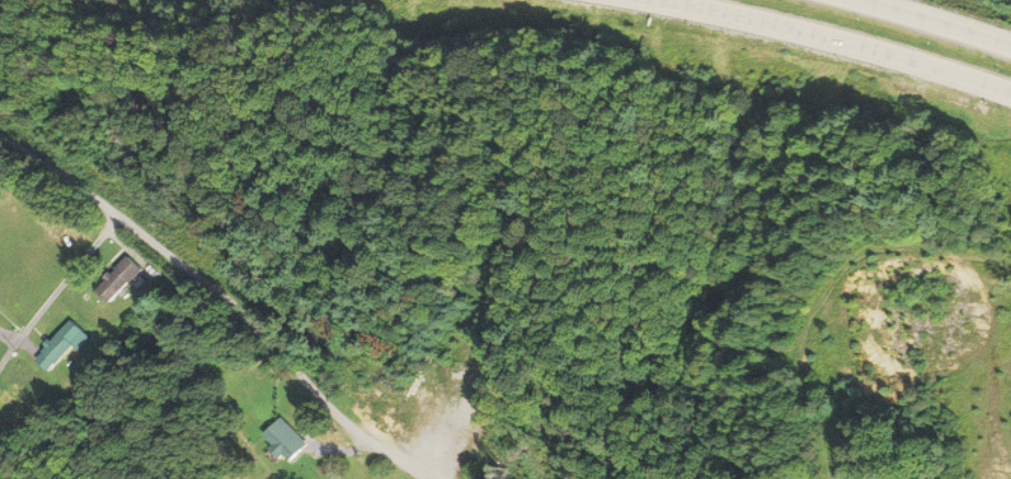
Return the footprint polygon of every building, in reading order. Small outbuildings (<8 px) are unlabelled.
[(145,271),(130,256),(98,289),(113,304),(145,271)] [(76,345),(82,350),(93,337),(72,320),(38,360),(53,372),(76,345)] [(57,386),(68,402),(75,398),(64,382),(57,386)] [(310,443),(283,417),(263,437),(290,463),(310,443)]
